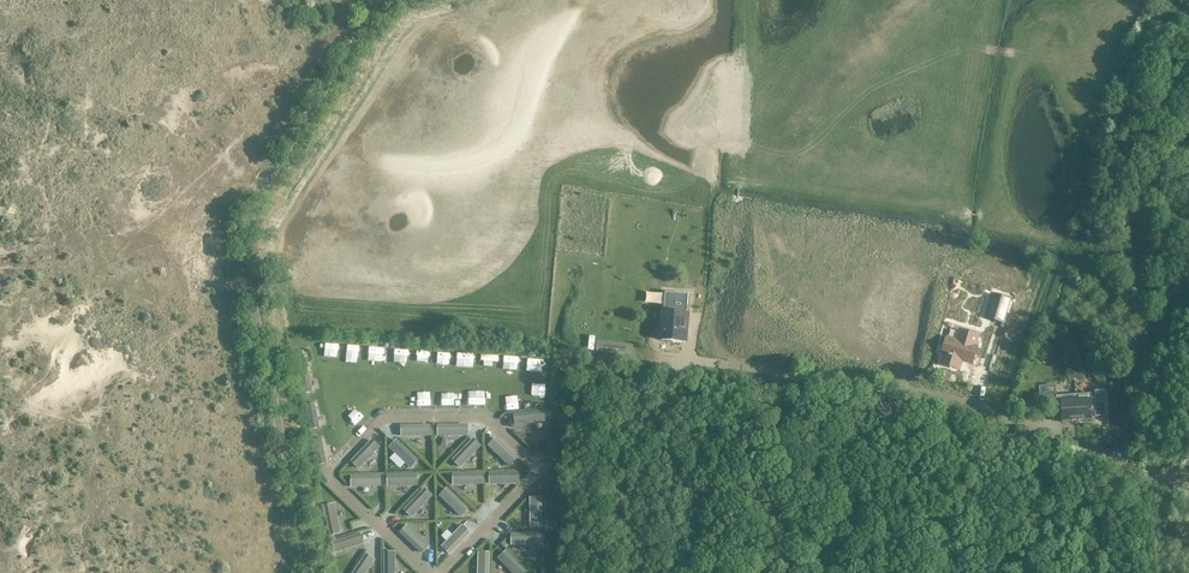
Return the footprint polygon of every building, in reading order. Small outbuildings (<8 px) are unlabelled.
[(688,294),(665,292),(661,340),(684,342),(688,294)] [(993,294),(989,308),(997,311),(994,319),(1002,322),(1005,313),(1010,299),(993,294)] [(943,354),(940,363),(953,367),(956,358),(963,360),(972,363),(977,346),(975,345),(978,335),(965,331),(962,341),(955,339),(947,337),(941,354),(943,354)] [(306,363),(304,350),(297,351),(299,364),(306,363)] [(313,371),(304,373),(308,395),(317,393),(313,371)] [(1090,393),(1076,394),(1076,400),(1077,420),(1092,419),(1092,410),(1095,410),(1095,416),(1104,416),(1103,390),(1095,390),(1095,396),(1091,397),(1090,393)] [(1056,393),(1048,393),(1049,408),(1057,407),(1057,401),(1056,393)] [(1061,395),(1056,395),(1057,401),(1057,407),(1062,407),(1063,421),(1077,420),(1076,400),(1076,394),(1061,395)] [(319,403),(310,405),(315,429),(323,428),(319,403)] [(543,411),(514,414),(515,424),(544,420),(543,411)] [(402,425),(402,435),(429,434),(429,425),(402,425)] [(439,425),(439,434),(467,434),(466,425),(439,425)] [(325,436),(316,438),(321,458),(328,457),(325,436)] [(473,438),(452,461),(459,468),(480,445),(473,438)] [(497,440),(490,447),(510,465),(517,458),(497,440)] [(399,441),(392,448),(412,466),(418,459),(399,441)] [(351,462),(358,468),(377,448),(370,442),(351,462)] [(490,474),(491,484),(518,483),(517,473),(490,474)] [(388,474),(388,484),(415,483),(415,474),(388,474)] [(453,474),(453,483),(480,483),(480,474),(453,474)] [(354,475),(354,485),(381,484),(381,475),(354,475)] [(447,487),(440,494),(460,513),(467,506),(447,487)] [(429,495),(422,488),(403,508),(410,514),(429,495)] [(542,498),(532,497),(531,524),(541,525),(542,498)] [(333,501),(323,503),(330,529),(339,527),(333,501)] [(420,551),(427,544),(407,526),(401,532),(420,551)] [(467,535),(460,529),(441,548),(448,555),(467,535)] [(338,551),(354,545),(355,548),(360,546),(359,543),(363,542),(360,534),(335,543),(338,551)] [(515,534),(515,544),(542,544),(542,534),(515,534)] [(369,548),(356,572),(358,572),(366,572),(378,553),(369,548)] [(499,557),(514,572),(521,572),(525,570),(506,551),(499,557)] [(479,553),(478,572),(488,572),(489,554),(479,553)] [(387,556),(387,572),(396,572),(397,556),(387,556)]
